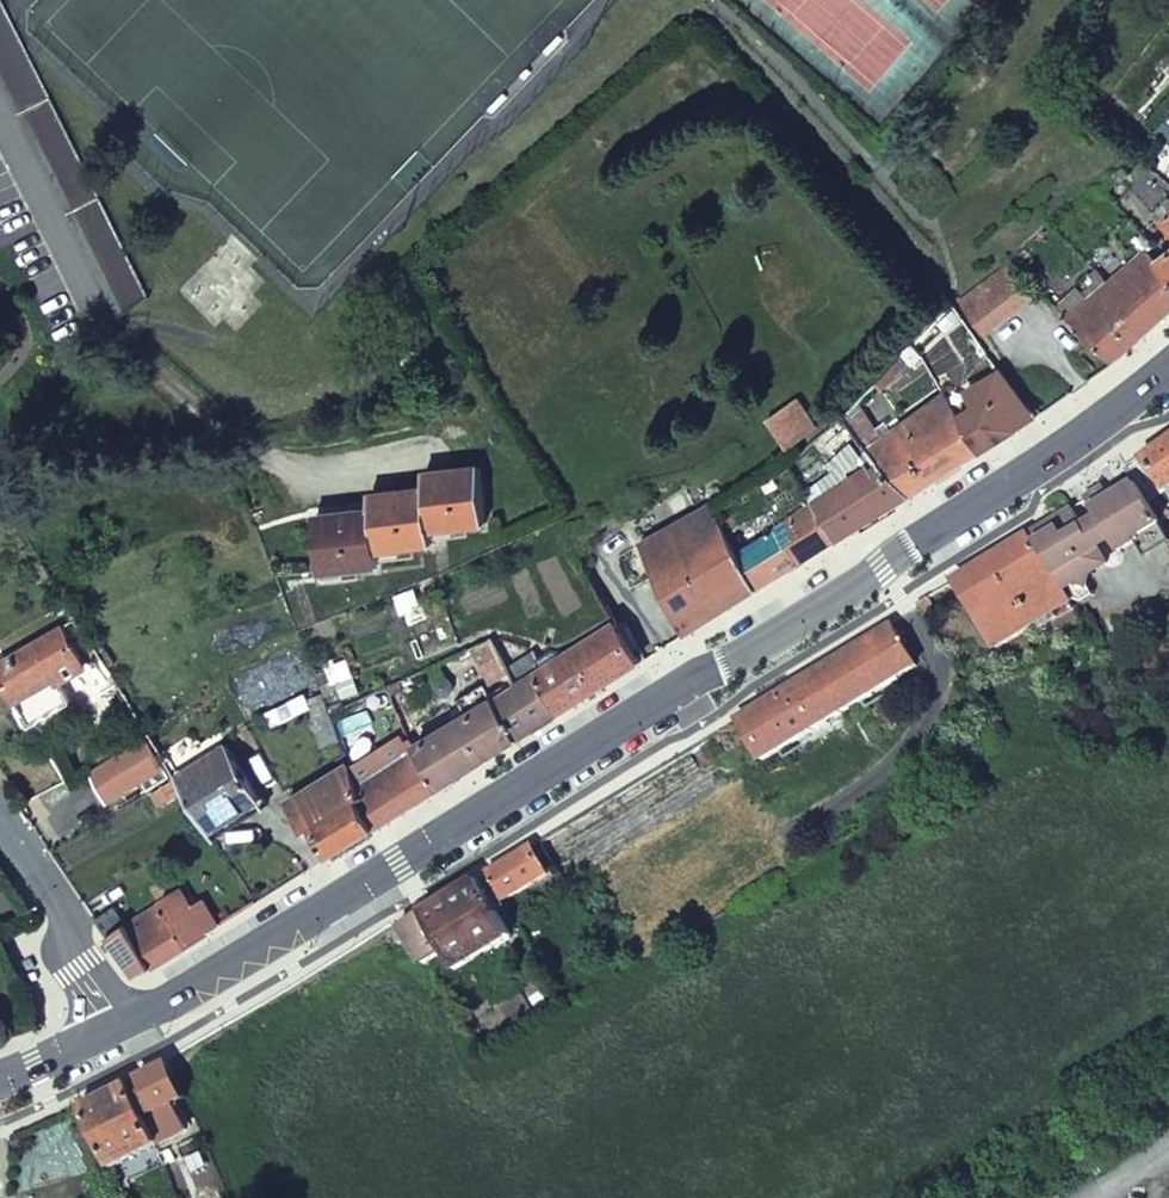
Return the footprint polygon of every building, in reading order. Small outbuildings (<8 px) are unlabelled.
[(120,317),(149,297),(4,0),(0,0),(0,75),(118,315),(120,317)] [(1163,122),(1156,129),(1168,139),(1168,126),(1163,122)] [(1167,200),(1151,216),(1168,232),(1168,202),(1167,200)] [(1138,209),(1127,218),(1142,234),(1151,244),(1161,235),(1138,209)] [(1054,308),(1113,362),(1168,313),(1168,275),(1156,262),(1146,251),(1145,250),(1151,244),(1142,234),(1131,244),(1140,254),(1109,282),(1096,268),(1054,308)] [(1159,240),(1146,251),(1156,262),(1168,251),(1159,240)] [(1168,251),(1156,262),(1168,275),(1168,251)] [(1006,266),(960,301),(985,333),(1031,299),(1006,266)] [(921,356),(912,344),(901,356),(910,366),(921,356)] [(980,450),(1033,417),(1000,372),(980,385),(976,406),(960,418),(980,450)] [(910,494),(980,450),(960,418),(946,396),(881,441),(856,403),(841,419),(874,458),(876,457),(878,460),(910,494)] [(796,399),(766,421),(786,449),(816,427),(796,399)] [(1140,459),(1165,491),(1168,488),(1168,439),(1140,459)] [(1165,491),(1140,459),(1126,470),(1134,482),(1148,505),(1165,491)] [(837,540),(910,494),(878,460),(813,503),(837,540)] [(349,519),(317,523),(324,583),(357,579),(356,568),(381,565),(380,561),(414,556),(413,546),(433,544),(432,540),(467,536),(466,525),(486,522),(480,468),(454,471),(455,477),(425,481),(426,487),(401,491),(402,498),(372,501),(373,509),(348,512),(349,519)] [(455,477),(454,471),(424,475),(425,481),(455,477)] [(1134,536),(1158,521),(1148,505),(1134,482),(1108,498),(1102,486),(1084,497),(1116,550),(1133,540),(1134,536)] [(1168,538),(1168,488),(1165,491),(1148,505),(1158,521),(1168,538)] [(371,494),(372,501),(402,498),(401,491),(371,494)] [(15,519),(0,495),(0,518),(15,519)] [(737,551),(758,589),(837,540),(813,503),(737,551)] [(737,551),(711,504),(615,558),(631,587),(655,574),(687,633),(758,589),(737,551)] [(1058,528),(1032,544),(1061,590),(1105,563),(1071,509),(1053,519),(1058,528)] [(316,516),(317,523),(349,519),(348,512),(316,516)] [(994,648),(1069,603),(1061,590),(1032,544),(1027,536),(953,581),(994,648)] [(26,568),(36,584),(50,576),(40,559),(26,568)] [(917,604),(924,616),(935,609),(927,597),(917,604)] [(560,713),(638,664),(614,624),(544,668),(534,652),(509,668),(511,672),(519,685),(535,675),(560,713)] [(888,625),(735,720),(760,761),(914,665),(888,625)] [(85,669),(97,662),(88,646),(77,652),(62,626),(0,662),(0,675),(30,725),(69,702),(59,685),(52,674),(79,659),(85,669)] [(511,672),(509,668),(492,639),(469,649),(490,685),(511,672)] [(59,685),(85,669),(79,659),(52,674),(59,685)] [(468,715),(415,746),(440,788),(560,713),(535,675),(519,685),(492,700),(468,715)] [(402,690),(398,681),(387,686),(391,695),(402,690)] [(458,697),(468,715),(492,700),(482,683),(458,697)] [(387,686),(364,696),(370,710),(393,700),(391,695),(387,686)] [(322,693),(303,700),(321,745),(340,739),(322,693)] [(146,791),(169,777),(145,739),(92,772),(109,800),(140,781),(146,791)] [(260,799),(226,745),(176,776),(208,827),(230,814),(232,816),(260,799)] [(415,746),(356,785),(360,798),(376,827),(440,788),(415,746)] [(349,764),(289,801),(287,803),(305,832),(313,828),(330,856),(376,827),(357,800),(360,798),(356,785),(349,764)] [(482,874),(502,905),(550,875),(530,844),(482,874)] [(444,950),(455,969),(510,936),(474,878),(420,912),(444,950)] [(105,912),(93,920),(115,951),(134,977),(204,934),(190,911),(177,890),(117,929),(105,912)] [(204,934),(217,926),(203,903),(190,911),(204,934)] [(444,950),(420,912),(402,923),(426,961),(444,950)] [(182,1100),(192,1095),(174,1061),(134,1081),(151,1116),(182,1100)] [(85,1106),(117,1169),(166,1144),(151,1116),(134,1081),(109,1094),(85,1106)] [(196,1129),(182,1100),(151,1116),(166,1144),(196,1129)]
